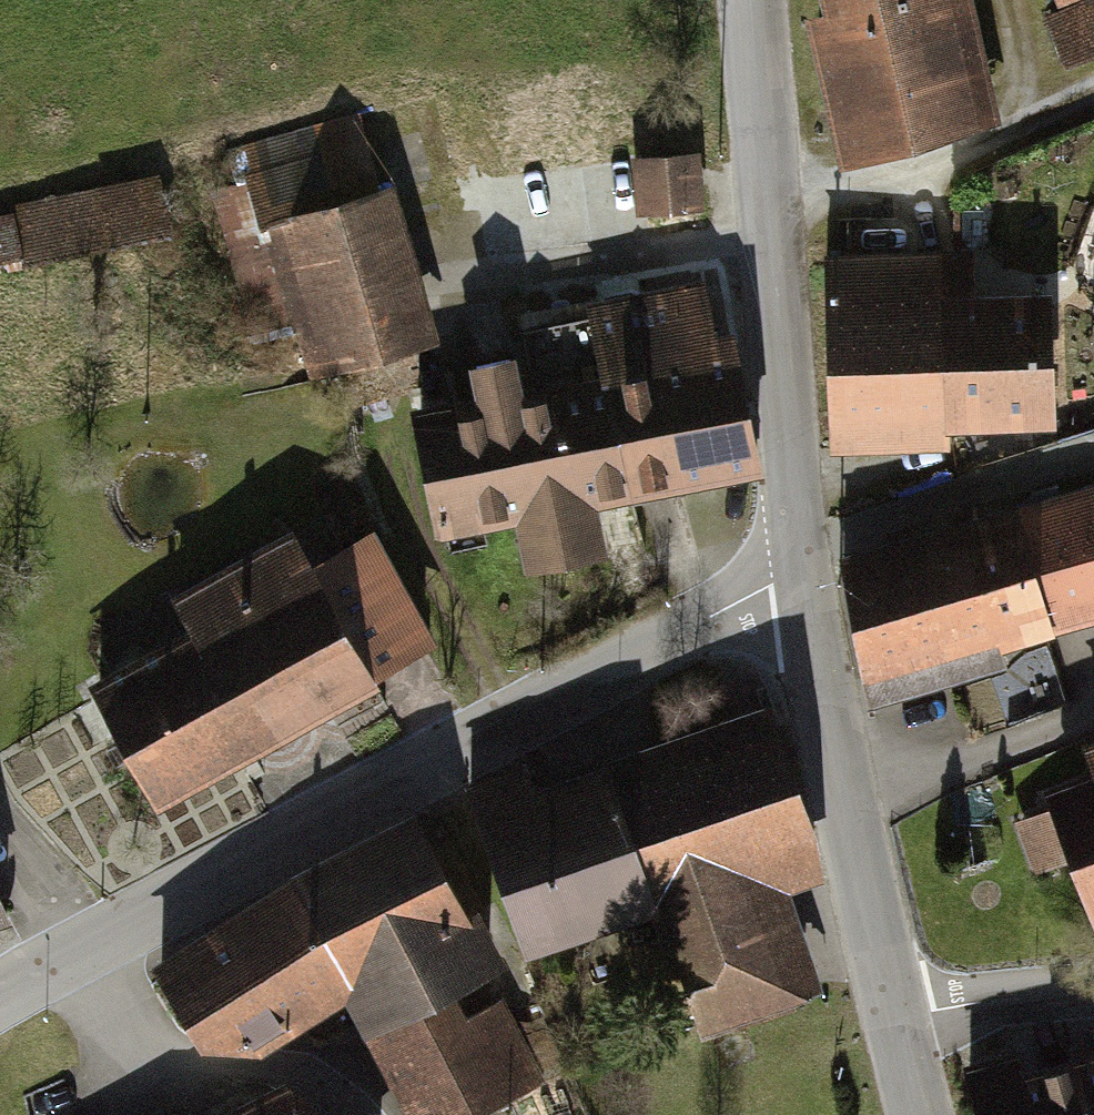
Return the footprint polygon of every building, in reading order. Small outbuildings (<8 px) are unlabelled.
[(974,122),(946,0),(837,0),(840,14),(819,19),(849,151),(974,122)] [(1051,22),(1066,61),(1093,50),(1093,5),(1051,22)] [(257,176),(312,366),(411,337),(356,148),(257,176)] [(691,155),(642,158),(646,210),(694,207),(691,155)] [(0,223),(0,256),(18,253),(19,257),(166,227),(158,190),(0,223)] [(940,263),(827,267),(832,416),(1048,408),(1045,307),(956,310),(955,288),(961,288),(960,264),(940,264),(940,263)] [(704,292),(594,313),(627,486),(755,459),(731,341),(714,344),(704,292)] [(583,493),(627,486),(594,313),(522,327),(535,398),(518,402),(511,358),(475,365),(485,407),(419,423),(440,521),(524,505),(537,560),(593,549),(583,493)] [(393,353),(337,369),(347,402),(402,386),(393,353)] [(1043,624),(1093,609),(1093,495),(1015,518),(1043,624)] [(865,676),(1043,624),(1015,518),(1014,516),(845,565),(865,676)] [(156,795),(424,644),(366,543),(315,572),(295,537),(178,603),(199,639),(99,695),(156,795)] [(523,769),(470,786),(523,940),(651,897),(649,892),(657,890),(671,932),(634,945),(657,1014),(694,1002),(700,1020),(785,991),(763,929),(786,921),(762,852),(813,835),(776,729),(613,784),(612,781),(523,811),(518,795),(529,786),(523,769)] [(1093,885),(1093,789),(1062,801),(1065,810),(1027,824),(1041,862),(1080,847),(1093,885)] [(231,932),(282,1019),(348,977),(422,1114),(450,1114),(529,1074),(492,1004),(459,1021),(440,983),(488,958),(417,824),(300,883),(229,929),(231,932)] [(231,932),(161,975),(201,1040),(246,1044),(282,1019),(231,932)] [(1021,1076),(1016,1057),(969,1070),(981,1114),(1093,1114),(1093,1057),(1021,1076)] [(297,1103),(273,1114),(315,1114),(297,1103)]
